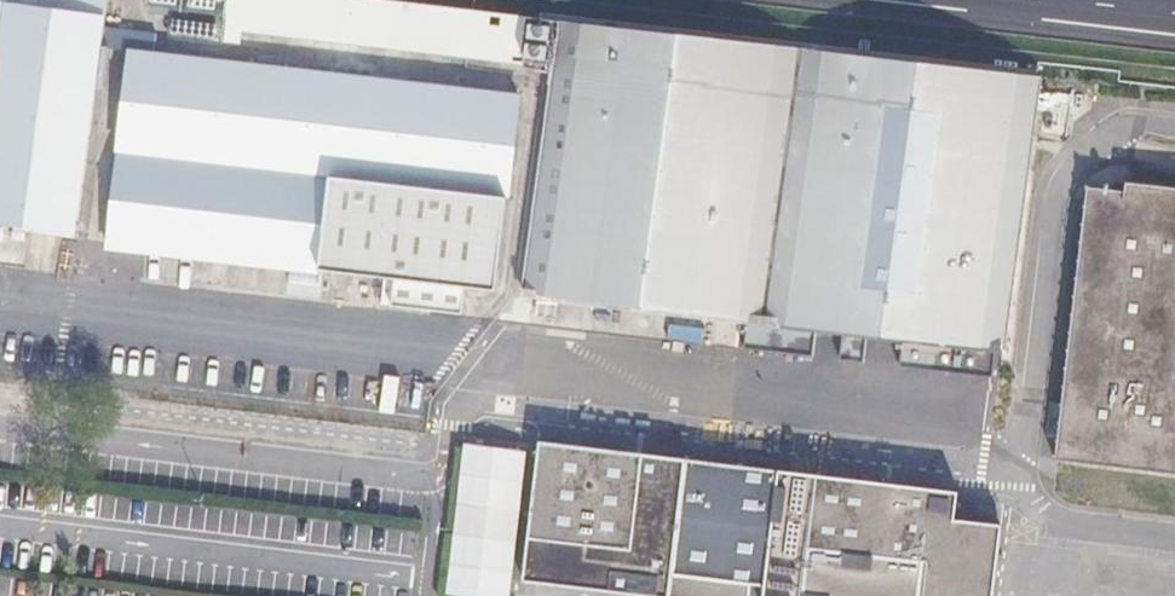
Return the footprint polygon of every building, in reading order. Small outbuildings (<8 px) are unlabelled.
[(85,234),(105,46),(135,49),(115,247),(447,281),(448,269),(504,275),(523,91),(157,53),(160,31),(108,25),(110,0),(0,0),(0,225),(85,234)] [(376,0),(158,0),(157,8),(181,11),(178,38),(243,45),(244,34),(495,60),(500,13),(497,13),(376,0)] [(500,13),(495,60),(494,68),(532,72),(533,66),(538,17),(500,13)] [(1040,70),(538,17),(533,66),(542,67),(556,68),(532,295),(1011,345),(1040,70)] [(1118,206),(1117,214),(1086,211),(1081,256),(1058,485),(1174,498),(1174,211),(1118,206)] [(503,287),(504,275),(448,269),(447,281),(503,287)] [(958,493),(542,445),(526,580),(668,595),(749,595),(751,583),(767,584),(765,595),(992,595),(1001,523),(955,517),(958,493)]
